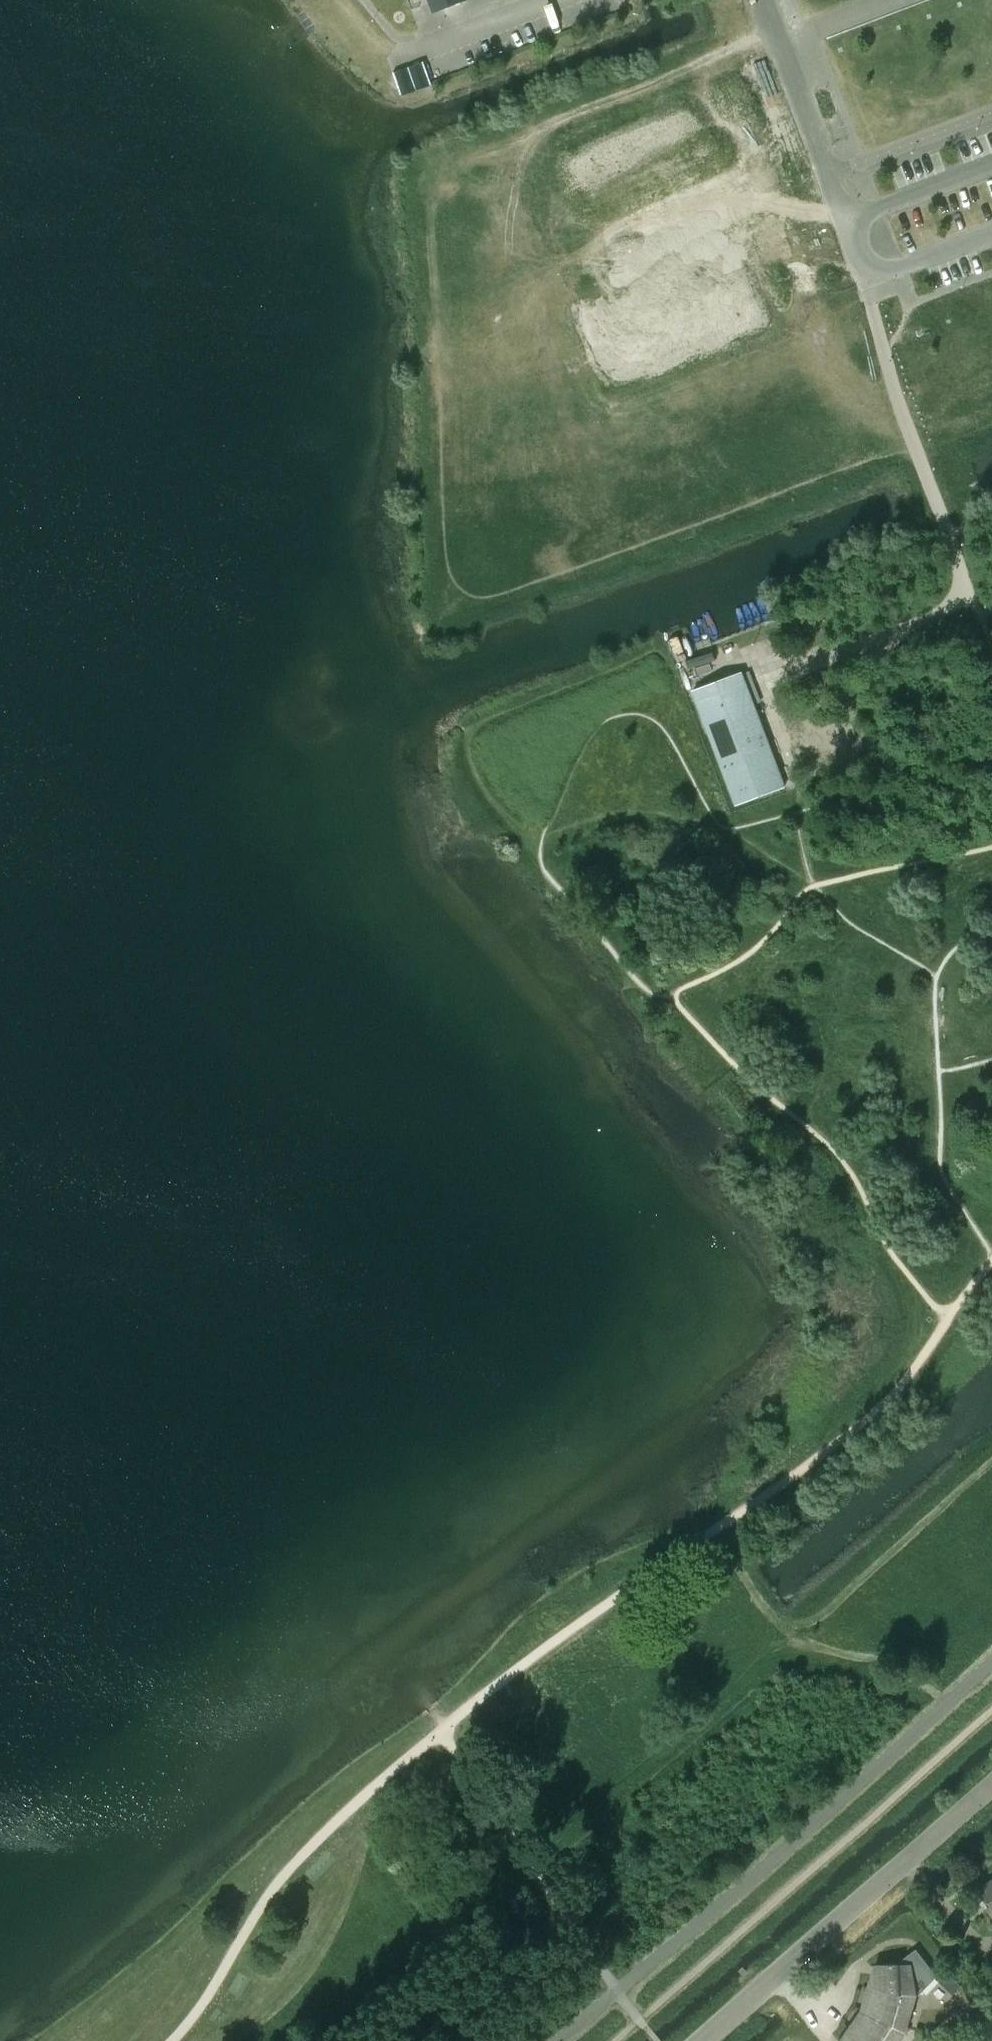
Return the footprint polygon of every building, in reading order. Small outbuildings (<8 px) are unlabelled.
[(395,71),(402,91),(433,80),(427,60),(395,71)] [(784,786),(742,673),(692,692),(735,805),(784,786)] [(980,1889),(991,1906),(991,1880),(980,1889)] [(937,1976),(916,1949),(896,1964),(874,1965),(861,2010),(840,2040),(899,2040),(905,2031),(915,1999),(934,1978),(937,1976)]
